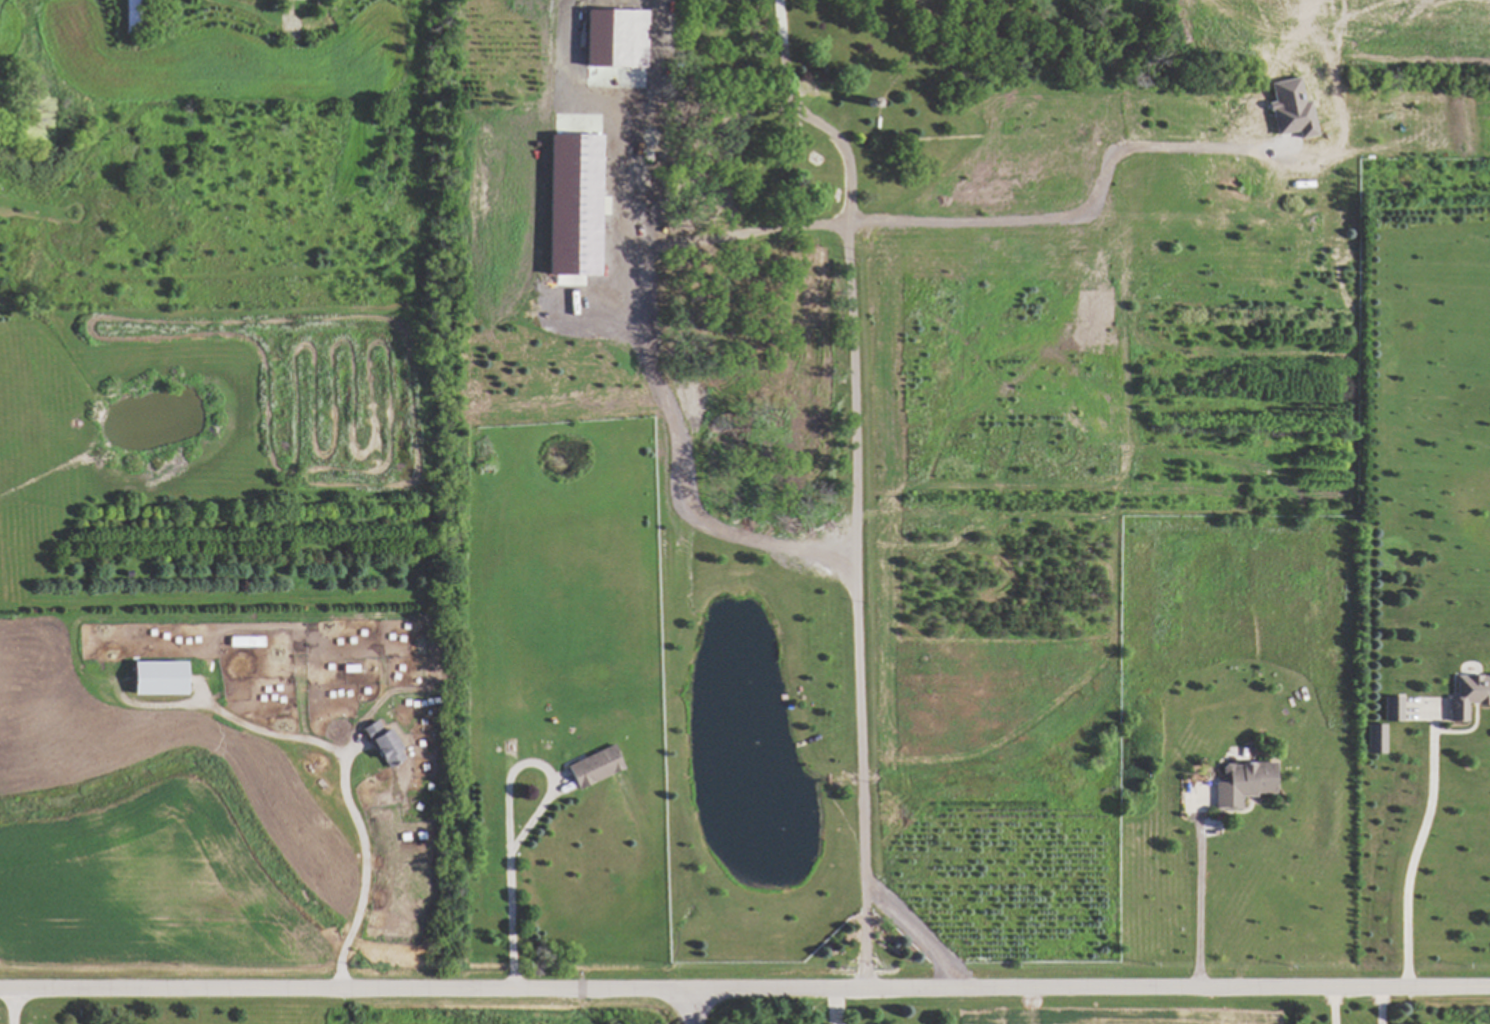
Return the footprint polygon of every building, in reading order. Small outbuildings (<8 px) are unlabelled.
[(141,29),(140,0),(124,0),(125,29),(141,29)] [(580,68),(643,69),(644,12),(581,10),(580,68)] [(1266,83),(1270,102),(1265,102),(1271,136),(1295,132),(1297,139),(1313,136),(1306,102),(1300,103),(1296,78),(1266,83)] [(596,136),(545,135),(543,276),(595,277),(596,136)] [(605,137),(597,137),(597,160),(606,159),(605,137)] [(226,647),(261,648),(261,637),(226,637),(226,647)] [(182,662),(128,663),(128,696),(182,696),(182,662)] [(1451,675),(1452,696),(1446,696),(1446,721),(1465,721),(1465,704),(1489,704),(1489,675),(1451,675)] [(1389,721),(1400,721),(1400,696),(1389,696),(1389,721)] [(380,769),(401,760),(387,726),(379,730),(375,720),(362,725),(380,769)] [(620,768),(610,745),(563,765),(573,789),(620,768)] [(1212,782),(1212,809),(1239,809),(1239,797),(1252,797),(1252,792),(1272,792),(1271,762),(1221,763),(1221,782),(1212,782)]
